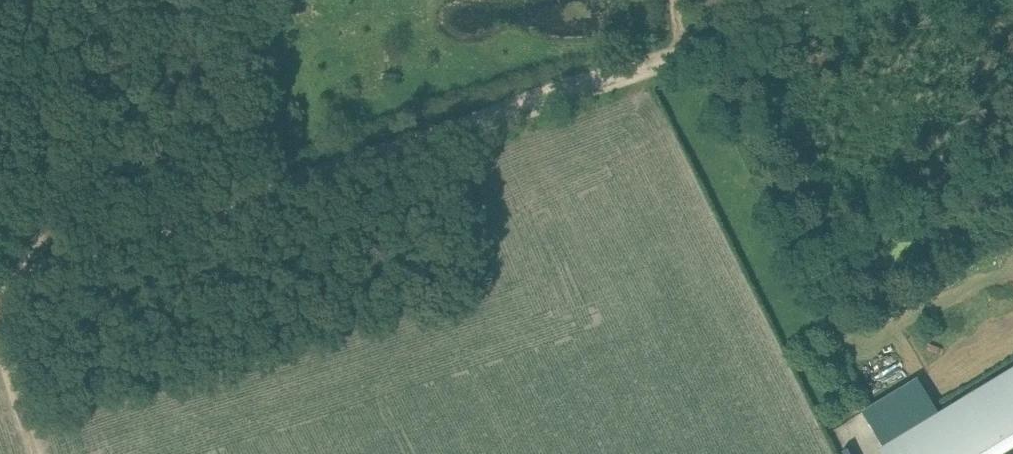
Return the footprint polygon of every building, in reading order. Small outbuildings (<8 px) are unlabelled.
[(983,389),(940,414),(882,449),(885,453),(1012,453),(1012,369),(983,389)]
